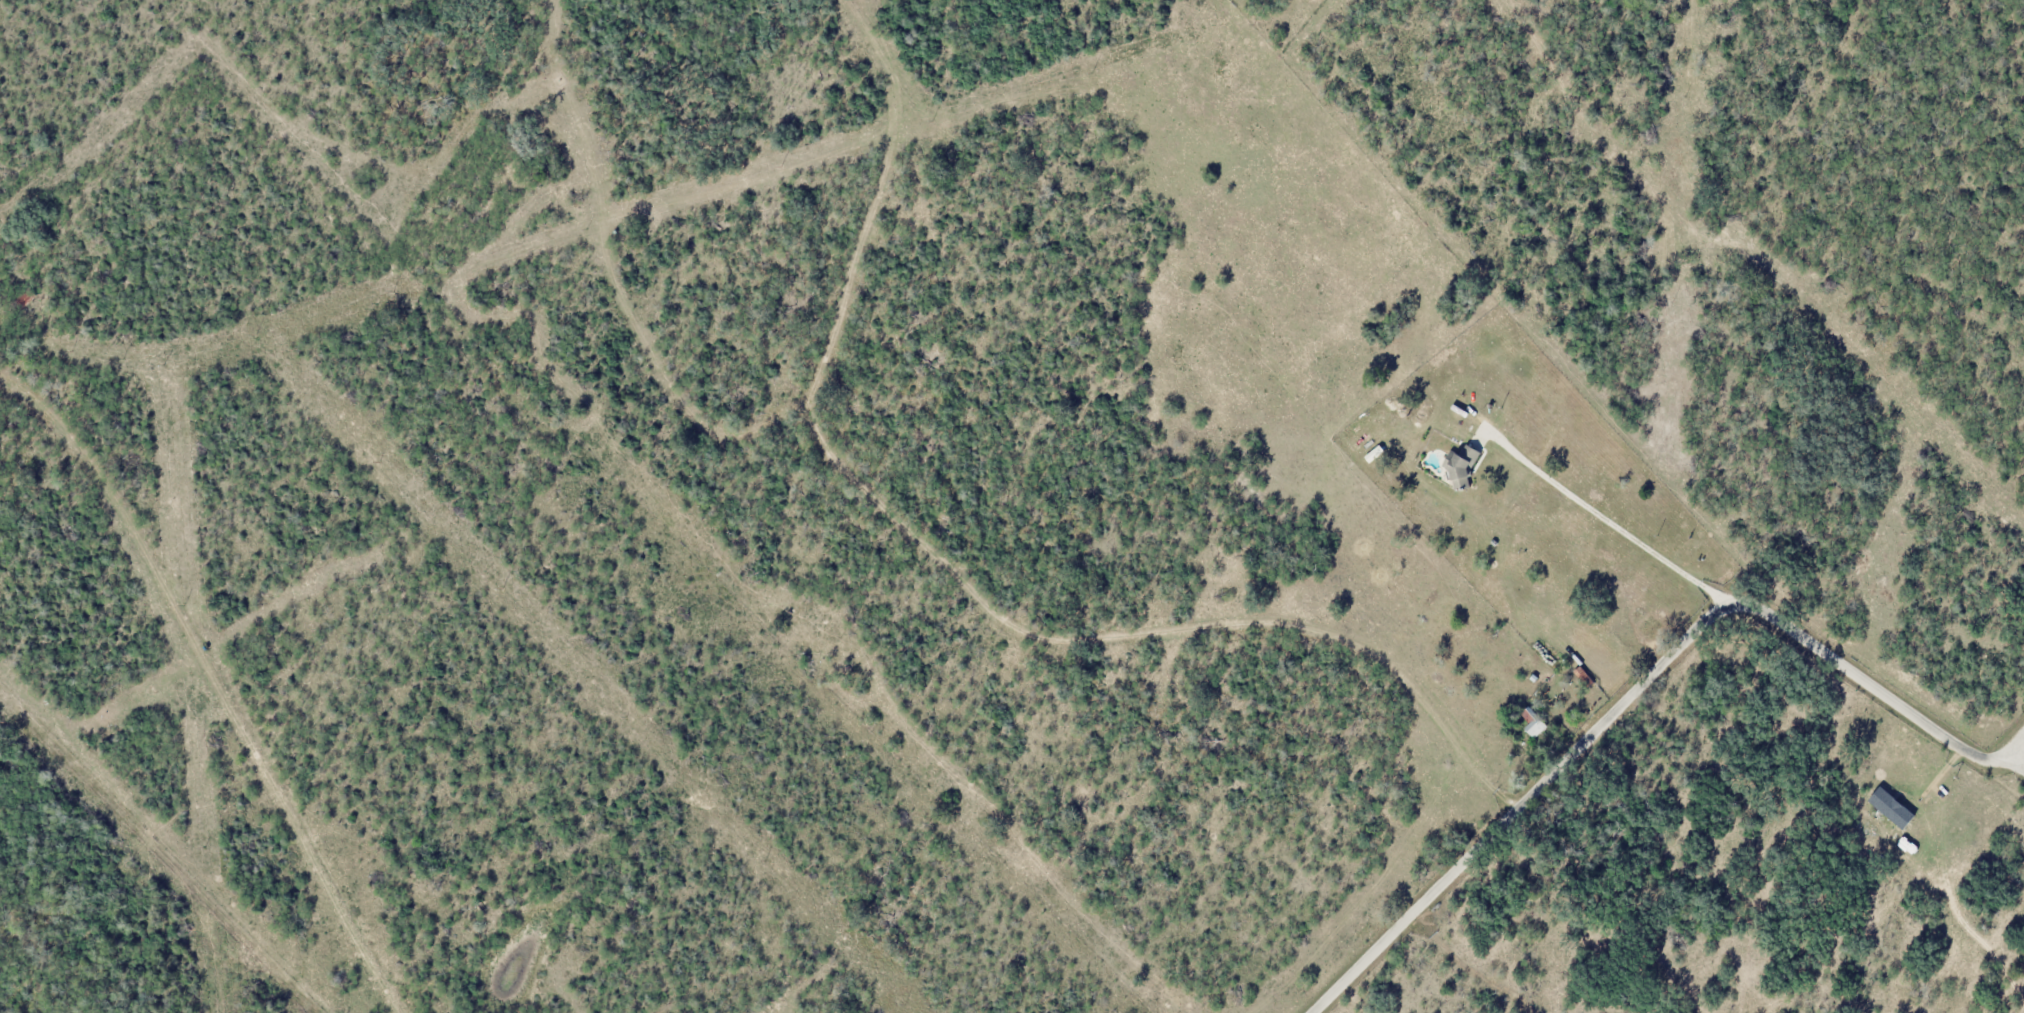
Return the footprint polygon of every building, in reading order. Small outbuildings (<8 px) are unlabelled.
[(10,302),(17,311),(36,296),(29,287),(10,302)] [(1465,465),(1480,461),(1476,446),(1445,453),(1455,491),(1470,487),(1465,465)] [(1529,723),(1524,729),(1533,739),(1546,727),(1528,706),(1520,713),(1529,723)]
